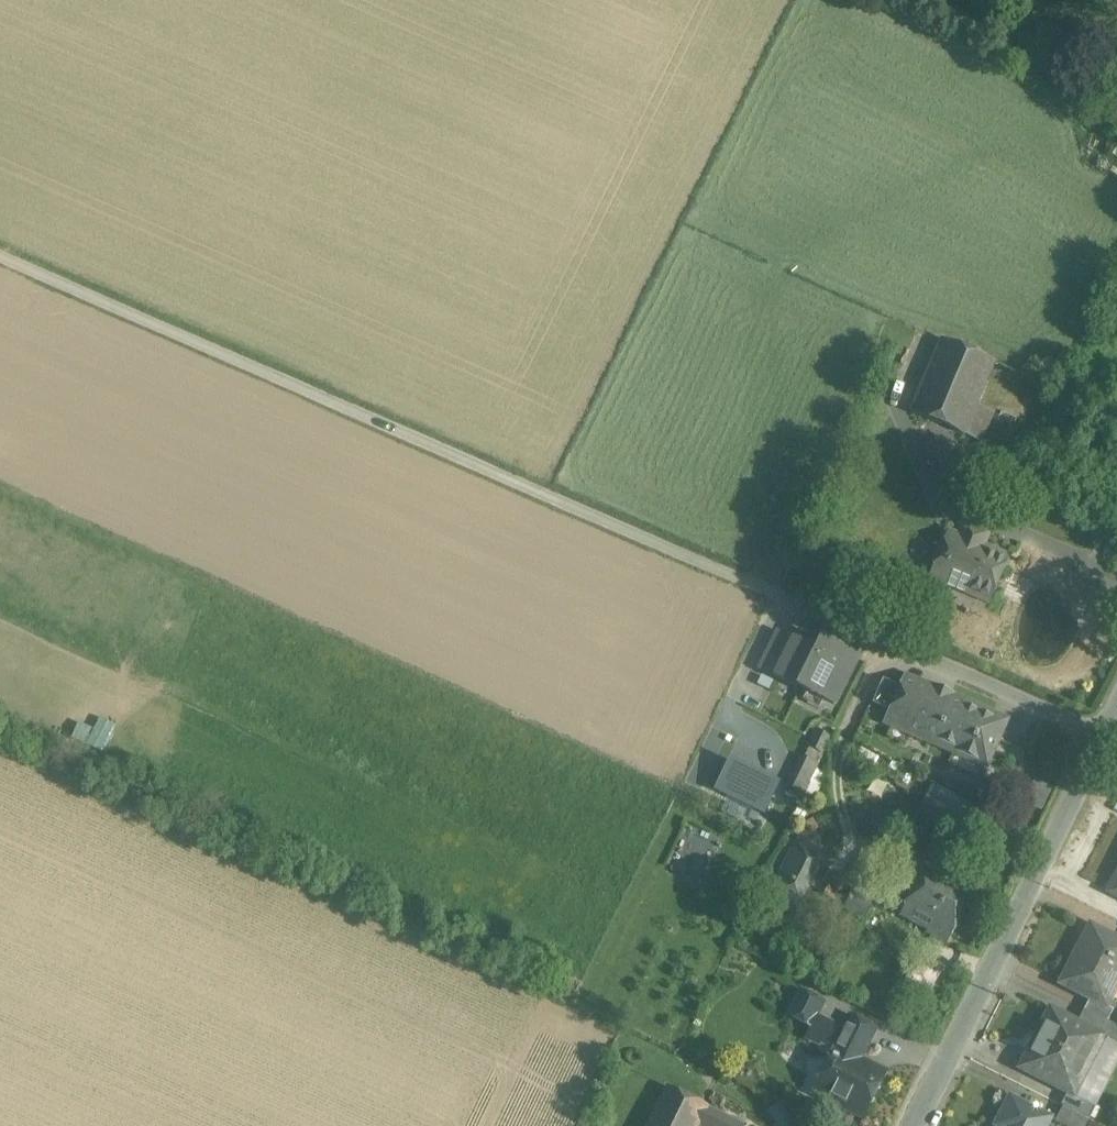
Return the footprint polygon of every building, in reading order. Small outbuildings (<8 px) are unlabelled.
[(995,363),(942,341),(911,413),(964,435),(965,434),(977,405),(995,363)] [(994,412),(977,405),(965,434),(981,443),(994,412)] [(1010,556),(953,531),(933,579),(990,603),(1010,556)] [(777,630),(757,670),(776,679),(777,677),(795,642),(796,639),(777,630)] [(816,653),(795,642),(777,677),(833,705),(857,658),(834,646),(834,647),(822,641),(816,653)] [(924,694),(902,684),(891,710),(913,720),(924,694)] [(940,707),(929,702),(931,697),(924,694),(913,720),(891,710),(885,723),(987,766),(1007,720),(950,695),(945,707),(943,707),(940,707)] [(829,737),(817,731),(810,747),(821,753),(829,737)] [(725,759),(707,805),(761,826),(778,780),(725,759)] [(797,768),(786,789),(801,796),(812,776),(797,768)] [(990,829),(930,796),(919,815),(979,847),(990,829)] [(799,835),(771,889),(778,892),(772,904),(794,915),(827,849),(799,835)] [(945,868),(921,855),(910,876),(921,882),(902,917),(928,930),(926,933),(947,944),(955,928),(953,927),(974,888),(943,871),(945,868)] [(1108,891),(1116,896),(1116,874),(1108,891)] [(875,900),(855,889),(853,892),(842,886),(834,900),(846,906),(844,909),(864,920),(875,900)] [(1092,924),(1061,985),(1090,999),(1104,1007),(1105,1006),(1116,982),(1116,937),(1092,924)] [(822,1003),(799,992),(788,1017),(810,1028),(815,1018),(822,1003)] [(1104,1007),(1090,999),(1084,1011),(1107,1023),(1113,1011),(1105,1006),(1104,1007)] [(1084,1011),(1076,1026),(1104,1040),(1116,1046),(1116,1028),(1107,1023),(1084,1011)] [(1076,1026),(1048,1012),(1033,1041),(1040,1044),(1026,1073),(1067,1094),(1075,1098),(1077,1095),(1104,1040),(1076,1026)] [(843,1032),(815,1018),(810,1028),(805,1038),(818,1045),(819,1044),(820,1042),(833,1049),(812,1093),(863,1118),(885,1073),(855,1059),(862,1043),(843,1033),(843,1032)] [(874,1029),(850,1018),(843,1032),(843,1033),(862,1043),(866,1045),(874,1029)] [(668,1086),(648,1125),(700,1125),(709,1107),(668,1086)] [(1075,1098),(1067,1094),(1061,1106),(1063,1107),(1088,1120),(1096,1105),(1077,1095),(1075,1098)] [(1009,1097),(1000,1115),(1006,1118),(1002,1125),(1047,1125),(1051,1118),(1009,1097)] [(709,1107),(700,1125),(744,1125),(709,1107)] [(1063,1107),(1055,1122),(1062,1125),(1089,1125),(1091,1121),(1088,1120),(1063,1107)]
